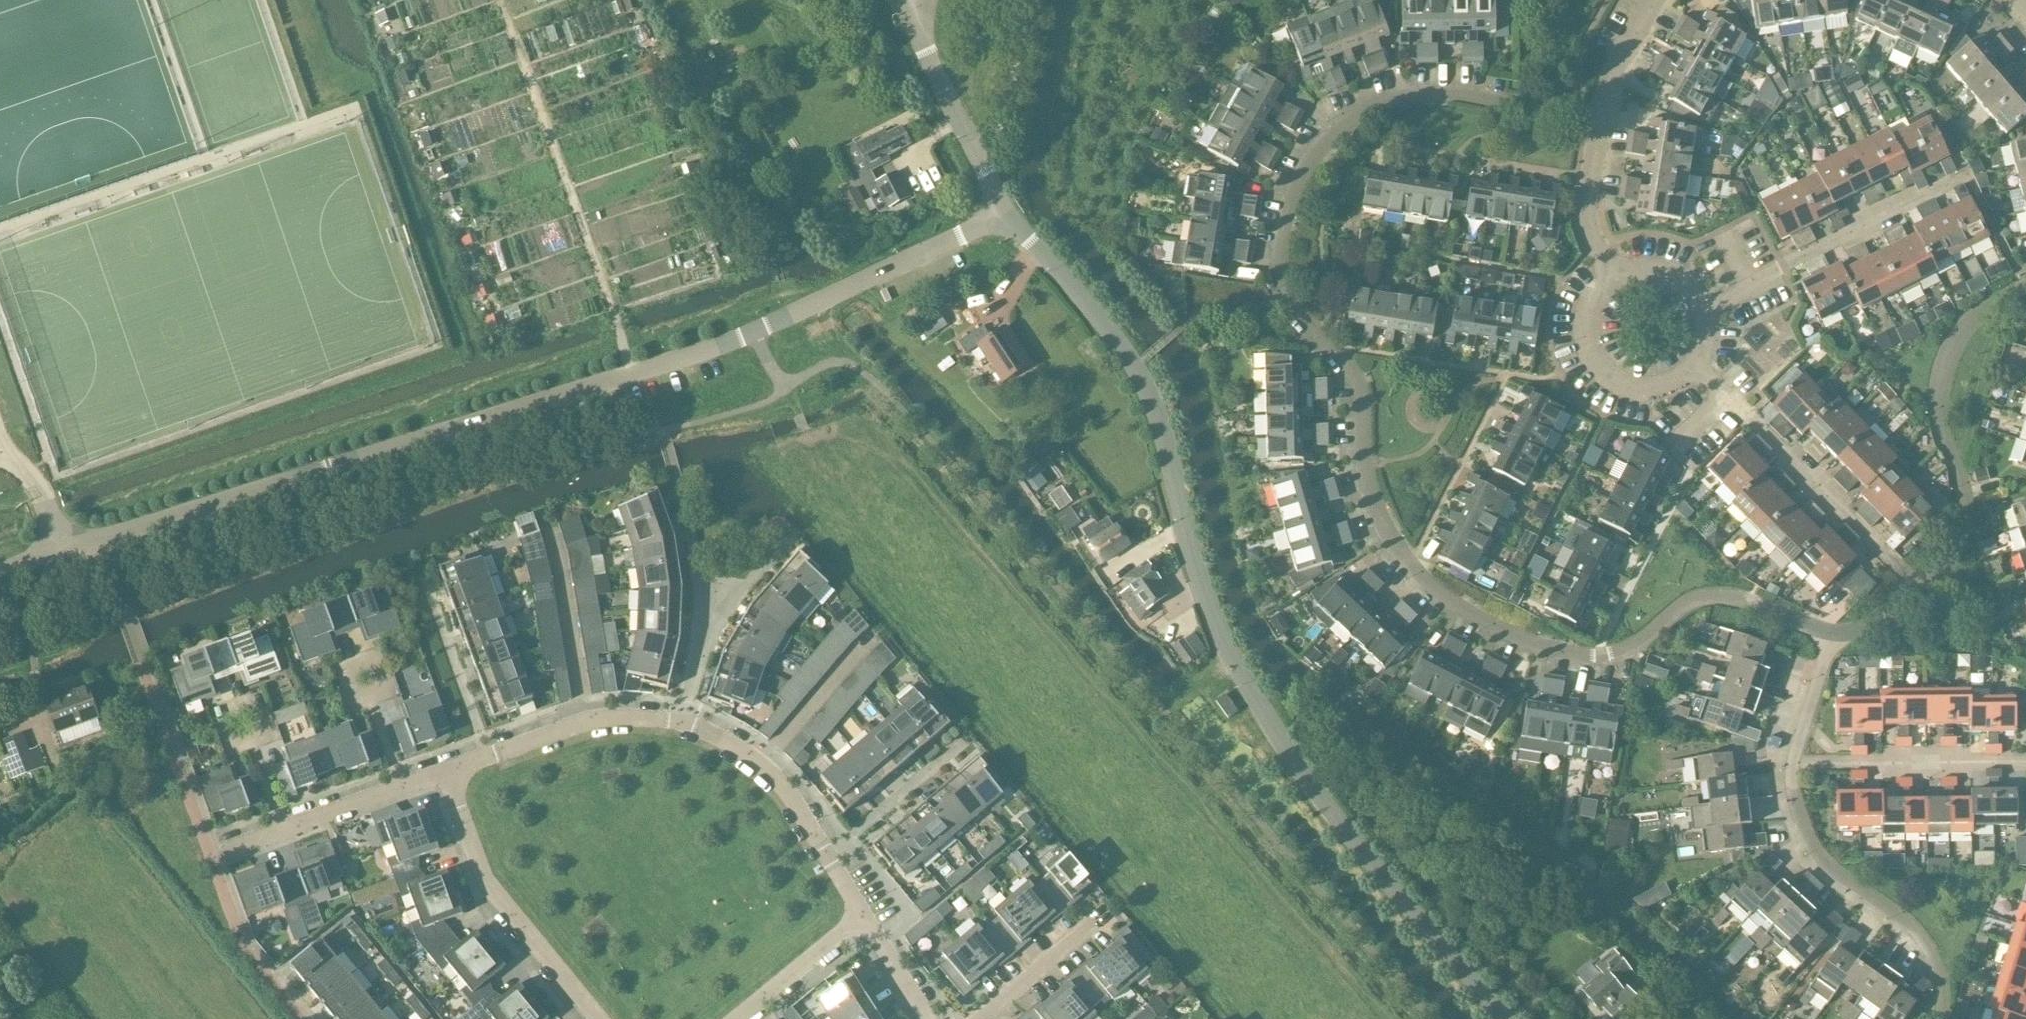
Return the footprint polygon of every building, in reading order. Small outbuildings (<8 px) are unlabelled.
[(626,10),(636,6),(634,0),(622,0),(626,10)] [(1351,1),(1368,46),(1364,47),(1368,57),(1372,55),(1379,73),(1389,70),(1381,51),(1376,53),(1372,44),(1390,37),(1375,0),(1354,0),(1351,1)] [(1423,35),(1427,34),(1426,0),(1403,0),(1403,34),(1400,34),(1400,45),(1409,45),(1408,35),(1423,35)] [(1427,65),(1438,64),(1438,44),(1432,44),(1431,34),(1445,34),(1449,34),(1449,0),(1426,0),(1427,34),(1423,35),(1423,45),(1427,45),(1427,65)] [(1468,34),(1472,34),(1472,0),(1449,0),(1449,34),(1445,34),(1446,45),(1454,44),(1454,34),(1468,34)] [(1473,64),(1483,64),(1483,44),(1477,44),(1477,34),(1496,33),(1495,22),(1508,22),(1508,0),(1472,0),(1472,34),(1468,34),(1468,44),(1473,44),(1473,64)] [(1746,22),(1754,20),(1756,30),(1779,27),(1775,0),(1735,0),(1746,22)] [(1779,27),(1801,23),(1798,0),(1775,0),(1779,27)] [(1801,23),(1824,19),(1821,0),(1798,0),(1801,23)] [(1847,15),(1844,0),(1821,0),(1824,19),(1847,15)] [(1855,20),(1876,30),(1890,0),(1864,0),(1855,20)] [(1915,8),(1919,0),(1910,0),(1907,5),(1897,0),(1890,0),(1876,30),(1897,39),(1912,7),(1915,8)] [(1897,39),(1892,50),(1913,60),(1918,49),(1933,16),(1936,18),(1940,9),(1936,7),(1940,0),(1928,0),(1927,3),(1932,5),(1928,14),(1915,8),(1912,7),(1897,39)] [(1940,9),(1946,11),(1951,0),(1940,0),(1936,7),(1940,9)] [(1351,52),(1364,47),(1368,46),(1351,1),(1329,9),(1347,54),(1343,55),(1347,65),(1355,62),(1351,52)] [(1230,6),(1226,9),(1230,14),(1234,11),(1230,6)] [(388,9),(377,13),(381,24),(393,20),(388,9)] [(1329,71),(1337,90),(1346,86),(1339,68),(1333,70),(1330,60),(1343,55),(1347,54),(1329,9),(1308,18),(1325,62),(1322,64),(1325,73),(1329,71)] [(1703,40),(1734,58),(1746,38),(1715,20),(1717,17),(1707,11),(1703,19),(1712,24),(1705,36),(1703,40)] [(1949,24),(1936,18),(1933,16),(1918,49),(1939,59),(1954,26),(1957,28),(1961,18),(1953,14),(1949,24)] [(1682,16),(1677,25),(1694,35),(1696,31),(1699,26),(1682,16)] [(1308,18),(1286,26),(1291,37),(1304,70),(1300,71),(1304,82),(1312,78),(1320,75),(1325,73),(1322,64),(1325,62),(1308,18)] [(1701,43),(1694,56),(1692,59),(1723,77),(1734,58),(1703,40),(1705,36),(1696,31),(1694,35),(1677,25),(1672,34),(1689,44),(1692,38),(1701,43)] [(1946,65),(1961,83),(1989,59),(1991,62),(1999,55),(1996,52),(2011,39),(2004,31),(1989,44),(1981,35),(1971,44),(1963,34),(1949,53),(1953,59),(1946,65)] [(390,51),(399,47),(395,37),(386,40),(390,51)] [(1996,52),(1999,55),(2003,60),(2018,47),(2011,39),(1996,52)] [(1473,44),(1468,44),(1462,44),(1463,64),(1473,64),(1473,44)] [(1427,45),(1423,45),(1417,45),(1417,65),(1427,65),(1427,45)] [(1694,56),(1685,50),(1676,65),(1673,70),(1682,75),(1680,79),(1711,97),(1723,77),(1692,59),(1694,56)] [(1372,55),(1368,57),(1362,59),(1369,77),(1379,73),(1372,55)] [(1671,74),(1673,70),(1676,65),(1659,55),(1654,64),(1671,74)] [(2004,76),(2006,79),(2014,72),(2008,66),(2000,73),(1991,62),(1989,59),(1961,83),(1976,100),(2004,76)] [(1671,74),(1654,64),(1649,73),(1666,84),(1669,78),(1677,83),(1668,99),(1700,117),(1711,97),(1680,79),(1682,75),(1673,70),(1671,74)] [(1840,79),(1841,80),(1856,72),(1857,72),(1843,66),(1840,79)] [(1831,67),(1822,68),(1824,82),(1834,81),(1831,67)] [(1201,69),(1198,73),(1204,77),(1207,72),(1201,69)] [(411,70),(400,74),(404,85),(415,81),(411,70)] [(1252,70),(1241,91),(1272,108),(1271,112),(1279,117),(1281,113),(1299,123),(1304,114),(1286,104),(1284,109),(1275,104),(1284,88),(1252,70)] [(1329,71),(1325,73),(1320,75),(1327,94),(1337,90),(1329,71)] [(2006,79),(2004,76),(1976,100),(1991,117),(2018,93),(2021,96),(2025,92),(2025,87),(2025,86),(2025,73),(2019,79),(2023,83),(2015,90),(2006,79)] [(1858,75),(1843,82),(1849,94),(1864,87),(1858,75)] [(1791,96),(1780,77),(1771,82),(1781,102),(1791,96)] [(1799,80),(1802,91),(1814,89),(1811,78),(1799,80)] [(1873,96),(1886,89),(1882,83),(1870,89),(1873,96)] [(1825,91),(1833,107),(1846,100),(1838,84),(1825,91)] [(1264,124),(1271,112),(1272,108),(1241,91),(1230,85),(1219,105),(1261,128),(1259,132),(1268,137),(1273,129),(1264,124)] [(1812,111),(1825,104),(1817,89),(1804,95),(1812,111)] [(2021,96),(2018,93),(1991,117),(2006,135),(2025,118),(2025,102),(2021,96)] [(1766,118),(1773,107),(1758,97),(1750,109),(1766,118)] [(1804,107),(1799,97),(1789,102),(1794,112),(1804,107)] [(1259,153),(1277,162),(1282,153),(1264,144),(1261,149),(1253,144),(1259,132),(1261,128),(1219,105),(1208,124),(1219,130),(1250,148),(1248,152),(1257,156),(1259,153)] [(1781,121),(1789,117),(1785,110),(1778,114),(1781,121)] [(1281,113),(1279,117),(1276,122),(1294,132),(1299,123),(1281,113)] [(679,118),(669,121),(673,131),(683,128),(679,118)] [(1660,129),(1657,143),(1657,147),(1692,153),(1696,130),(1661,124),(1661,121),(1651,119),(1649,128),(1660,129)] [(1911,128),(1930,166),(1939,162),(1947,176),(1956,171),(1930,119),(1911,128)] [(1210,125),(1201,141),(1210,146),(1207,151),(1238,168),(1237,171),(1246,177),(1251,169),(1241,164),(1248,152),(1250,148),(1219,130),(1210,125)] [(884,130),(856,144),(870,173),(888,164),(885,159),(911,146),(901,127),(886,135),(884,130)] [(1956,127),(1951,131),(1960,141),(1964,137),(1956,127)] [(1889,130),(1913,179),(1914,183),(1918,190),(1927,185),(1920,171),(1930,166),(1911,128),(1893,137),(1889,130)] [(1168,136),(1156,129),(1150,140),(1162,146),(1168,136)] [(1906,187),(1914,183),(1913,179),(1889,130),(1870,140),(1889,178),(1898,173),(1906,187)] [(432,132),(421,136),(425,147),(436,143),(432,132)] [(1647,146),(1648,141),(1648,136),(1629,132),(1627,143),(1647,146)] [(1733,153),(1738,156),(1748,141),(1735,133),(1733,153)] [(1851,149),(1877,202),(1886,197),(1879,183),(1889,178),(1870,140),(1851,149)] [(2015,167),(2025,164),(2025,140),(2010,144),(2015,167)] [(1647,146),(1627,143),(1625,153),(1645,156),(1646,150),(1656,152),(1654,166),(1653,169),(1689,175),(1692,153),(1657,147),(1657,143),(1648,141),(1647,146)] [(1140,142),(1134,150),(1141,156),(1147,148),(1140,142)] [(1757,156),(1766,151),(1763,144),(1753,149),(1757,156)] [(1732,160),(1733,150),(1722,148),(1720,158),(1732,160)] [(1868,206),(1877,202),(1851,149),(1833,158),(1852,196),(1861,192),(1868,206)] [(1259,153),(1257,156),(1254,162),(1272,171),(1277,162),(1259,153)] [(1841,220),(1849,216),(1842,201),(1852,196),(1833,158),(1814,168),(1838,216),(1839,216),(1841,220)] [(1979,160),(1968,165),(1975,178),(1985,172),(1979,160)] [(693,162),(682,166),(686,175),(696,171),(693,162)] [(444,163),(434,167),(438,177),(448,173),(444,163)] [(1653,169),(1654,166),(1643,164),(1642,173),(1652,174),(1650,188),(1650,192),(1685,198),(1689,175),(1653,169)] [(2015,167),(2021,189),(2025,188),(2025,164),(2015,167)] [(1390,177),(1394,177),(1396,167),(1387,166),(1385,176),(1369,173),(1363,209),(1384,212),(1390,177)] [(1844,227),(1841,220),(1839,216),(1838,216),(1814,168),(1817,175),(1799,184),(1818,222),(1828,217),(1835,232),(1844,227)] [(1406,179),(1394,177),(1390,177),(1384,212),(1405,216),(1411,180),(1415,181),(1417,170),(1408,169),(1406,179)] [(190,179),(203,174),(202,170),(188,174),(190,179)] [(1427,183),(1415,181),(1411,180),(1405,216),(1426,219),(1432,184),(1436,184),(1438,174),(1429,172),(1427,183)] [(910,197),(897,173),(876,184),(888,208),(910,197)] [(1460,201),(1458,212),(1466,213),(1465,218),(1487,221),(1493,186),(1497,186),(1498,176),(1490,174),(1488,185),(1471,182),(1468,203),(1460,201)] [(1986,175),(1975,178),(1980,189),(1989,187),(1986,175)] [(1184,197),(1195,199),(1230,205),(1230,209),(1240,210),(1241,206),(1260,209),(1262,199),(1242,196),(1241,202),(1231,200),(1234,182),(1199,176),(1198,177),(1190,176),(1187,178),(1184,197)] [(1432,184),(1426,219),(1447,223),(1449,211),(1458,212),(1460,201),(1451,200),(1453,188),(1457,188),(1459,177),(1450,176),(1448,186),(1436,184),(1432,184)] [(1640,191),(1640,186),(1641,181),(1622,177),(1620,188),(1640,191)] [(1509,188),(1497,186),(1493,186),(1487,221),(1508,225),(1513,189),(1518,190),(1519,179),(1510,178),(1509,188)] [(1534,192),(1539,193),(1540,183),(1531,181),(1530,192),(1518,190),(1513,189),(1508,225),(1529,228),(1534,192)] [(1809,227),(1818,222),(1799,184),(1780,193),(1807,246),(1816,241),(1809,227)] [(1551,195),(1539,193),(1534,192),(1529,228),(1539,230),(1538,235),(1548,249),(1557,242),(1560,224),(1552,223),(1556,196),(1559,197),(1561,186),(1552,185),(1551,195)] [(1751,203),(1742,185),(1735,188),(1744,206),(1751,203)] [(1951,209),(1970,247),(1989,237),(1963,185),(1953,190),(1961,204),(1951,209)] [(1640,191),(1620,188),(1618,198),(1638,201),(1639,195),(1649,197),(1646,215),(1682,221),(1685,198),(1650,192),(1650,188),(1640,186),(1640,191)] [(136,197),(149,193),(148,189),(134,193),(136,197)] [(865,207),(856,189),(842,196),(851,215),(865,207)] [(455,192),(443,196),(447,207),(459,203),(455,192)] [(1798,250),(1807,246),(1780,193),(1761,203),(1780,241),(1790,236),(1798,250)] [(1999,196),(1991,198),(1993,210),(2002,208),(1999,196)] [(1227,227),(1226,231),(1236,233),(1238,224),(1228,223),(1230,209),(1230,205),(1195,199),(1191,221),(1227,227)] [(1951,256),(1970,247),(1951,209),(1941,214),(1934,199),(1925,204),(1951,256)] [(1951,256),(1925,204),(1916,208),(1923,223),(1914,227),(1936,273),(1937,272),(1933,265),(1951,256)] [(1241,206),(1240,210),(1239,216),(1259,220),(1260,209),(1241,206)] [(598,213),(590,215),(592,223),(601,220),(598,213)] [(1124,231),(1137,233),(1140,221),(1126,218),(1124,231)] [(1233,251),(1253,254),(1254,244),(1235,241),(1234,247),(1224,245),(1226,231),(1227,227),(1191,221),(1187,244),(1223,250),(1222,254),(1232,255),(1233,251)] [(1936,273),(1914,227),(1913,228),(1917,235),(1908,239),(1901,225),(1892,230),(1918,282),(1936,273)] [(1372,243),(1373,232),(1361,230),(1359,241),(1372,243)] [(1890,248),(1880,253),(1899,291),(1901,296),(1920,286),(1918,282),(1892,230),(1883,234),(1890,248)] [(1220,267),(1222,254),(1223,250),(1187,244),(1176,242),(1172,265),(1219,273),(1218,276),(1229,278),(1230,269),(1220,267)] [(1899,291),(1880,253),(1871,258),(1863,244),(1854,248),(1881,301),(1899,291)] [(723,245),(712,249),(716,260),(727,257),(723,245)] [(1481,251),(1482,249),(1469,247),(1468,259),(1480,261),(1481,251)] [(1881,301),(1854,248),(1845,253),(1852,267),(1843,272),(1840,264),(1839,265),(1862,310),(1881,301)] [(1233,251),(1232,255),(1231,261),(1251,265),(1253,254),(1233,251)] [(1491,263),(1492,253),(1481,251),(1480,262),(1491,263)] [(476,252),(468,255),(472,266),(480,263),(476,252)] [(1862,310),(1839,265),(1830,269),(1823,255),(1814,260),(1840,312),(1858,303),(1862,310)] [(1840,312),(1814,260),(1804,264),(1812,278),(1802,284),(1821,322),(1840,312)] [(1990,281),(2006,273),(2001,261),(1984,270),(1990,281)] [(1469,268),(1467,281),(1480,283),(1482,270),(1469,268)] [(1485,271),(1483,283),(1495,285),(1497,273),(1485,271)] [(1513,290),(1514,276),(1502,275),(1501,288),(1513,290)] [(1530,292),(1543,294),(1545,281),(1532,279),(1530,292)] [(1969,293),(1963,282),(1952,288),(1958,300),(1969,293)] [(486,283),(477,287),(481,297),(490,294),(486,283)] [(1353,326),(1365,328),(1369,329),(1375,293),(1353,290),(1348,325),(1344,324),(1342,335),(1351,336),(1353,326)] [(1369,329),(1365,328),(1363,338),(1372,340),(1374,329),(1386,331),(1390,332),(1395,297),(1375,293),(1369,329)] [(1180,296),(1170,295),(1169,303),(1179,304),(1180,296)] [(1390,332),(1386,331),(1384,342),(1393,343),(1394,333),(1407,335),(1411,336),(1416,300),(1395,297),(1390,332)] [(1446,308),(1442,332),(1447,333),(1445,344),(1454,345),(1455,335),(1459,336),(1468,337),(1472,338),(1478,302),(1459,299),(1456,298),(1454,309),(1446,308)] [(1407,335),(1405,345),(1413,347),(1415,336),(1432,339),(1433,331),(1442,332),(1446,308),(1437,307),(1438,304),(1416,300),(1411,336),(1407,335)] [(1472,338),(1468,337),(1466,347),(1475,349),(1476,338),(1489,340),(1493,341),(1498,305),(1478,302),(1472,338)] [(1493,341),(1489,340),(1487,351),(1496,352),(1497,342),(1509,344),(1514,344),(1519,309),(1498,305),(1493,341)] [(1934,309),(1938,318),(1939,320),(1950,315),(1947,309),(1940,306),(1934,309)] [(1514,344),(1509,344),(1508,354),(1516,355),(1518,345),(1535,348),(1541,312),(1519,309),(1514,344)] [(926,340),(947,326),(938,311),(916,325),(926,340)] [(498,314),(489,318),(493,329),(502,326),(498,314)] [(1939,326),(1936,319),(1935,320),(1923,326),(1918,329),(1921,335),(1939,326)] [(1003,383),(1030,365),(1006,327),(990,337),(983,326),(958,342),(966,354),(978,346),(1003,383)] [(1207,329),(1209,339),(1223,337),(1222,327),(1207,329)] [(1910,339),(1908,334),(1904,327),(1896,331),(1902,343),(1910,339)] [(1876,338),(1879,344),(1883,352),(1902,343),(1896,331),(1894,329),(1876,338)] [(1822,341),(1819,336),(1805,343),(1808,348),(1822,341)] [(1862,353),(1872,348),(1868,341),(1863,339),(1856,343),(1862,353)] [(1332,390),(1332,380),(1312,380),(1312,386),(1302,386),(1301,368),(1292,368),(1292,358),(1292,357),(1265,353),(1265,354),(1266,354),(1266,369),(1265,369),(1265,372),(1264,372),(1264,390),(1266,390),(1266,392),(1302,391),(1302,395),(1312,395),(1312,391),(1332,390)] [(1856,370),(1850,364),(1843,370),(1850,376),(1856,370)] [(1769,425),(1776,432),(1818,391),(1803,376),(1773,406),(1780,414),(1769,425)] [(1884,384),(1882,386),(1877,391),(1889,404),(1895,398),(1896,397),(1884,384)] [(1529,399),(1524,410),(1522,413),(1554,430),(1564,410),(1532,394),(1534,391),(1524,386),(1520,394),(1529,399)] [(1312,391),(1312,395),(1312,401),(1332,400),(1332,390),(1312,391)] [(1302,391),(1266,392),(1267,415),(1303,414),(1303,418),(1313,418),(1312,401),(1312,395),(1302,395),(1302,391)] [(1818,391),(1776,432),(1783,439),(1795,428),(1802,436),(1838,400),(1832,405),(1818,391)] [(1897,415),(1904,408),(1905,406),(1898,399),(1897,401),(1890,408),(1897,415)] [(1838,400),(1802,436),(1808,430),(1815,438),(1804,449),(1811,456),(1853,415),(1838,400)] [(1520,418),(1514,429),(1512,432),(1544,449),(1554,430),(1522,413),(1524,410),(1515,405),(1511,413),(1520,418)] [(1303,432),(1303,418),(1303,414),(1267,415),(1267,438),(1303,437),(1303,441),(1313,440),(1313,436),(1333,435),(1333,425),(1313,426),(1313,432),(1303,432)] [(1829,452),(1837,460),(1867,430),(1853,415),(1811,456),(1818,463),(1829,452)] [(1983,421),(1981,430),(1989,432),(1992,424),(1983,421)] [(1512,432),(1514,429),(1505,424),(1501,432),(1510,436),(1504,447),(1503,451),(1535,467),(1544,449),(1512,432)] [(1044,430),(1013,455),(1023,467),(1019,470),(1037,492),(1048,483),(1040,474),(1044,471),(1034,458),(1054,442),(1044,430)] [(1833,479),(1840,486),(1882,445),(1867,430),(1837,460),(1844,467),(1833,479)] [(1647,434),(1641,446),(1664,458),(1667,452),(1653,437),(1647,434)] [(1313,436),(1313,440),(1313,446),(1333,446),(1333,435),(1313,436)] [(1605,449),(1609,440),(1601,435),(1596,445),(1605,449)] [(1723,484),(1765,443),(1758,436),(1746,447),(1738,439),(1708,469),(1723,484)] [(1304,455),(1303,441),(1303,437),(1267,438),(1268,461),(1303,460),(1303,463),(1314,463),(1314,454),(1304,455)] [(1495,443),(1491,451),(1500,455),(1493,471),(1502,475),(1499,481),(1513,488),(1516,482),(1525,487),(1535,467),(1503,451),(1504,447),(1495,443)] [(1732,505),(1768,469),(1760,462),(1772,450),(1765,443),(1723,484),(1737,499),(1731,504),(1732,505)] [(1660,480),(1658,484),(1667,489),(1671,481),(1662,476),(1670,461),(1664,458),(1641,446),(1638,444),(1628,464),(1660,480)] [(1860,495),(1861,495),(1896,459),(1882,445),(1840,486),(1847,493),(1859,482),(1866,489),(1860,495)] [(1570,452),(1566,460),(1574,464),(1578,456),(1570,452)] [(1591,468),(1594,463),(1585,459),(1583,464),(1591,468)] [(1857,514),(1864,521),(1905,480),(1891,465),(1897,460),(1896,459),(1861,495),(1868,502),(1857,514)] [(1650,499),(1648,503),(1658,507),(1662,500),(1653,495),(1658,484),(1660,480),(1628,464),(1618,483),(1650,499)] [(1747,520),(1788,478),(1781,471),(1770,483),(1763,475),(1768,470),(1768,469),(1732,505),(1747,520)] [(1987,470),(1975,473),(1978,483),(1990,480),(1987,470)] [(1555,478),(1566,484),(1569,476),(1559,471),(1555,478)] [(1475,487),(1470,498),(1468,501),(1500,518),(1510,498),(1478,482),(1480,479),(1470,474),(1466,482),(1475,487)] [(1271,485),(1278,507),(1313,497),(1314,501),(1323,498),(1322,494),(1342,488),(1339,478),(1319,484),(1321,490),(1311,493),(1306,475),(1271,485)] [(1761,534),(1791,505),(1784,497),(1795,486),(1788,478),(1747,520),(1761,534)] [(1882,517),(1890,524),(1920,495),(1905,480),(1864,521),(1871,528),(1882,517)] [(1641,518),(1639,521),(1648,526),(1652,518),(1643,514),(1648,503),(1650,499),(1618,483),(1609,501),(1641,518)] [(1322,494),(1323,498),(1325,504),(1344,498),(1342,488),(1322,494)] [(627,527),(666,513),(657,489),(631,498),(633,503),(620,508),(627,527)] [(1466,505),(1460,516),(1458,520),(1490,537),(1500,518),(1468,501),(1470,498),(1460,493),(1456,501),(1466,505)] [(1920,495),(1890,524),(1897,532),(1886,543),(1893,551),(1935,510),(1920,495)] [(1319,519),(1320,523),(1330,520),(1328,511),(1318,514),(1314,501),(1313,497),(1278,507),(1284,529),(1319,519)] [(1609,501),(1599,521),(1616,530),(1612,537),(1626,545),(1629,540),(1638,545),(1642,537),(1633,532),(1639,521),(1641,518),(1609,501)] [(1776,549),(1817,508),(1810,501),(1799,512),(1791,505),(1761,534),(1776,549)] [(2011,507),(2018,529),(2025,526),(2025,502),(2011,507)] [(1532,516),(1544,522),(1550,509),(1538,503),(1532,516)] [(1695,514),(1684,503),(1676,511),(1687,522),(1695,514)] [(1055,517),(1066,533),(1080,524),(1069,507),(1055,517)] [(1790,564),(1793,562),(1826,529),(1826,528),(1820,534),(1813,527),(1825,515),(1817,508),(1776,549),(1790,564)] [(1458,520),(1460,516),(1451,512),(1447,519),(1456,524),(1450,535),(1448,539),(1481,555),(1490,537),(1458,520)] [(675,537),(666,513),(627,527),(635,547),(675,537)] [(561,533),(582,525),(579,517),(558,525),(561,533)] [(1103,563),(1130,545),(1116,525),(1113,528),(1107,519),(1096,526),(1094,523),(1082,531),(1084,534),(1090,543),(1090,544),(1103,563)] [(1324,536),(1320,523),(1319,519),(1284,529),(1291,551),(1326,540),(1327,544),(1336,541),(1335,537),(1354,532),(1351,522),(1332,527),(1334,533),(1324,536)] [(1576,519),(1563,546),(1574,552),(1606,568),(1604,572),(1613,576),(1617,568),(1608,564),(1616,549),(1608,545),(1611,537),(1576,519)] [(1989,524),(1977,528),(1982,541),(1993,537),(1989,524)] [(1807,577),(1811,573),(1852,532),(1845,525),(1834,536),(1826,529),(1793,562),(1807,577)] [(2018,529),(2025,549),(2018,552),(2025,550),(2025,526),(2018,529)] [(1448,539),(1450,535),(1441,530),(1437,538),(1446,543),(1438,558),(1452,565),(1459,569),(1470,574),(1471,575),(1481,555),(1448,539)] [(519,539),(522,547),(542,540),(539,532),(519,539)] [(1335,537),(1336,541),(1338,547),(1357,542),(1354,532),(1335,537)] [(1540,538),(1528,532),(1518,551),(1530,557),(1540,538)] [(1860,539),(1852,532),(1811,573),(1826,589),(1833,581),(1842,590),(1863,570),(1854,561),(1856,559),(1848,551),(1860,539)] [(675,537),(635,547),(638,569),(679,563),(675,537)] [(1724,545),(1716,537),(1710,543),(1718,551),(1724,545)] [(1326,540),(1291,551),(1297,571),(1289,576),(1298,589),(1323,574),(1321,566),(1332,563),(1333,566),(1343,563),(1341,555),(1331,558),(1327,544),(1326,540)] [(1995,554),(1991,542),(1979,546),(1983,558),(1995,554)] [(569,561),(591,558),(590,549),(568,553),(569,561)] [(1253,550),(1246,552),(1250,564),(1261,560),(1258,553),(1253,550)] [(799,552),(782,571),(813,599),(827,583),(815,573),(819,569),(799,552)] [(1596,587),(1594,590),(1603,595),(1607,587),(1598,583),(1604,572),(1606,568),(1574,552),(1564,570),(1596,587)] [(1511,565),(1521,570),(1527,559),(1517,554),(1511,565)] [(1534,555),(1525,574),(1539,581),(1549,563),(1534,555)] [(448,592),(487,578),(480,559),(467,563),(465,558),(439,568),(448,592)] [(592,566),(591,558),(569,561),(571,569),(592,566)] [(1745,577),(1752,571),(1742,560),(1735,567),(1745,577)] [(1151,614),(1148,610),(1167,597),(1157,584),(1161,581),(1156,574),(1156,571),(1153,566),(1150,565),(1148,562),(1123,579),(1129,588),(1121,594),(1140,622),(1151,614)] [(679,563),(638,569),(641,590),(683,588),(679,563)] [(1452,565),(1448,573),(1466,582),(1470,574),(1459,569),(1452,565)] [(1327,583),(1311,593),(1318,606),(1312,612),(1329,628),(1335,623),(1359,596),(1362,599),(1369,592),(1366,589),(1380,574),(1372,567),(1359,582),(1363,586),(1356,593),(1342,580),(1334,589),(1327,583)] [(1586,606),(1584,609),(1594,614),(1598,606),(1588,601),(1594,590),(1596,587),(1564,570),(1554,589),(1586,606)] [(782,571),(767,588),(798,615),(813,599),(782,571)] [(529,577),(531,586),(552,582),(551,574),(529,577)] [(1366,589),(1369,592),(1374,596),(1387,582),(1380,574),(1366,589)] [(494,599),(487,578),(448,592),(455,613),(494,599)] [(552,582),(531,586),(532,594),(554,590),(552,582)] [(1767,590),(1777,596),(1781,590),(1771,584),(1767,590)] [(1506,587),(1498,589),(1495,594),(1506,600),(1512,589),(1506,587)] [(574,592),(576,600),(597,596),(596,588),(574,592)] [(683,588),(641,590),(640,612),(682,614),(683,588)] [(767,588),(751,607),(784,631),(798,615),(767,588)] [(1579,620),(1584,609),(1586,606),(1554,589),(1544,609),(1576,625),(1574,628),(1584,633),(1588,625),(1579,620)] [(1518,605),(1523,595),(1515,591),(1510,601),(1518,605)] [(335,600),(347,633),(363,627),(368,640),(401,628),(388,592),(372,598),(370,593),(349,600),(347,595),(335,600)] [(1359,596),(1335,623),(1351,638),(1365,623),(1376,612),(1379,615),(1386,607),(1380,601),(1374,596),(1369,592),(1362,599),(1359,596)] [(597,596),(576,600),(577,608),(599,605),(597,596)] [(502,619),(494,599),(455,613),(463,633),(502,619)] [(1365,623),(1351,638),(1368,654),(1392,628),(1395,630),(1402,623),(1399,620),(1413,606),(1405,599),(1392,613),(1386,607),(1379,615),(1376,612),(1365,623)] [(331,639),(347,633),(335,600),(323,604),(325,609),(304,616),(306,622),(290,628),(303,664),(336,652),(331,639)] [(1399,620),(1402,623),(1407,627),(1420,613),(1413,606),(1399,620)] [(792,637),(784,631),(751,607),(737,629),(773,650),(782,655),(792,637)] [(855,611),(848,616),(862,633),(869,628),(860,617),(855,611)] [(682,614),(640,612),(639,633),(680,639),(682,614)] [(867,612),(860,617),(869,628),(876,622),(867,612)] [(1279,613),(1269,620),(1275,628),(1284,621),(1279,613)] [(537,620),(538,629),(559,625),(558,617),(537,620)] [(470,653),(509,639),(502,619),(463,633),(470,653)] [(1705,624),(1702,632),(1716,637),(1716,636),(1719,629),(1719,628),(1705,624)] [(559,625),(538,629),(539,637),(561,633),(559,625)] [(582,639),(604,635),(602,627),(581,630),(582,639)] [(1392,628),(1368,654),(1385,670),(1409,644),(1412,647),(1419,639),(1413,633),(1406,640),(1395,630),(1392,628)] [(737,629),(724,651),(762,668),(773,650),(737,629)] [(1719,629),(1716,636),(1728,640),(1730,633),(1719,629)] [(833,631),(827,638),(844,652),(849,646),(833,631)] [(1424,707),(1430,696),(1446,664),(1450,666),(1454,657),(1450,655),(1460,637),(1450,632),(1441,650),(1447,652),(1442,661),(1426,653),(1403,696),(1424,707)] [(1728,640),(1722,656),(1733,659),(1758,667),(1766,645),(1730,632),(1730,633),(1728,640)] [(680,639),(639,633),(634,654),(674,664),(680,639)] [(605,643),(604,635),(582,639),(583,647),(605,643)] [(215,643),(227,677),(244,671),(248,684),(281,672),(268,636),(252,642),(250,636),(229,644),(228,639),(215,643)] [(1450,655),(1454,657),(1460,659),(1469,642),(1460,637),(1450,655)] [(844,652),(827,638),(822,644),(839,658),(844,652)] [(478,674),(516,659),(509,639),(470,653),(478,674)] [(211,682),(227,677),(215,643),(203,648),(205,653),(184,660),(187,666),(170,672),(183,707),(216,695),(211,682)] [(882,643),(875,649),(889,665),(896,660),(882,643)] [(1184,666),(1194,658),(1185,645),(1174,653),(1184,666)] [(1316,648),(1307,659),(1315,666),(1324,655),(1316,648)] [(724,651),(716,675),(755,689),(762,668),(724,651)] [(1482,682),(1470,676),(1466,674),(1450,706),(1444,717),(1465,727),(1487,685),(1490,687),(1495,678),(1491,676),(1500,658),(1491,653),(1482,671),(1487,674),(1482,682)] [(668,689),(674,664),(634,654),(629,674),(643,678),(641,683),(668,689)] [(1336,656),(1331,662),(1338,667),(1343,661),(1336,656)] [(1491,676),(1495,678),(1500,680),(1509,663),(1500,658),(1491,676)] [(524,680),(516,659),(478,674),(485,694),(524,680)] [(1733,659),(1725,681),(1761,693),(1769,671),(1758,667),(1733,659)] [(1987,671),(1987,659),(1975,659),(1975,671),(1987,671)] [(567,669),(565,660),(544,664),(545,672),(567,669)] [(1853,660),(1848,660),(1845,665),(1848,670),(1854,669),(1856,665),(1853,660)] [(1880,660),(1870,660),(1870,672),(1880,672),(1880,660)] [(1902,668),(1902,660),(1892,660),(1892,668),(1902,668)] [(807,661),(802,667),(819,682),(824,675),(807,661)] [(1462,672),(1450,666),(1446,664),(1430,696),(1450,706),(1466,674),(1470,676),(1475,667),(1467,663),(1462,672)] [(1700,672),(1714,677),(1717,669),(1703,664),(1700,672)] [(405,667),(394,670),(398,681),(404,679),(407,673),(405,667)] [(819,682),(802,667),(797,673),(813,688),(819,682)] [(600,669),(587,671),(591,695),(604,693),(600,669)] [(1711,685),(1714,677),(1700,672),(1697,681),(1711,685)] [(846,680),(863,694),(868,688),(852,674),(846,680)] [(555,677),(560,703),(572,699),(568,675),(555,677)] [(748,708),(755,689),(716,675),(708,700),(733,708),(734,704),(748,708)] [(1551,696),(1555,677),(1545,675),(1541,695),(1547,696),(1546,706),(1527,703),(1519,750),(1542,754),(1550,706),(1554,707),(1556,697),(1551,696)] [(1551,696),(1556,697),(1562,698),(1565,678),(1555,677),(1551,696)] [(1376,679),(1371,685),(1384,694),(1388,687),(1376,679)] [(536,712),(524,680),(485,694),(494,718),(519,709),(521,717),(536,712)] [(858,701),(863,694),(846,680),(841,686),(858,701)] [(1743,713),(1753,716),(1761,693),(1725,681),(1718,703),(1717,704),(1743,712),(1743,713)] [(1591,713),(1577,711),(1573,710),(1565,757),(1587,761),(1595,713),(1599,714),(1601,704),(1597,703),(1600,684),(1590,682),(1586,702),(1592,703),(1591,713)] [(1503,693),(1490,687),(1487,685),(1465,727),(1485,738),(1507,696),(1510,697),(1515,688),(1508,684),(1503,693)] [(1595,713),(1587,761),(1611,765),(1614,741),(1618,718),(1622,718),(1623,707),(1615,706),(1607,705),(1610,685),(1600,684),(1597,703),(1601,704),(1599,714),(1595,713)] [(57,732),(98,717),(88,688),(46,704),(57,732)] [(897,702),(904,710),(930,741),(950,724),(933,704),(929,707),(913,688),(897,702)] [(782,691),(776,697),(793,711),(798,705),(782,691)] [(1908,726),(1926,725),(1925,691),(1903,692),(1903,726),(1899,726),(1899,739),(1908,739),(1908,726)] [(1926,725),(1943,725),(1948,725),(1948,691),(1925,691),(1926,725)] [(1970,733),(1971,733),(1970,691),(1948,691),(1948,725),(1943,725),(1943,738),(1953,738),(1953,725),(1970,725),(1970,733)] [(1993,733),(1992,698),(1971,699),(1971,691),(1970,691),(1971,733),(1988,733),(1993,733)] [(1880,700),(1858,700),(1859,734),(1854,734),(1854,747),(1864,747),(1863,734),(1881,734),(1881,692),(1880,692),(1880,700)] [(1882,726),(1899,726),(1903,726),(1903,692),(1881,692),(1881,734),(1882,734),(1882,726)] [(392,723),(404,757),(417,752),(415,747),(435,740),(433,734),(450,728),(437,693),(404,704),(408,717),(392,723)] [(1238,712),(1225,695),(1216,702),(1228,719),(1238,712)] [(2015,698),(1992,698),(1993,733),(1988,733),(1988,746),(1998,746),(1998,732),(2016,732),(2015,698)] [(1568,709),(1554,707),(1550,706),(1542,754),(1565,757),(1573,710),(1577,711),(1578,700),(1570,699),(1568,709)] [(1707,699),(1699,723),(1757,743),(1760,733),(1738,725),(1743,713),(1743,712),(1717,704),(1718,703),(1707,699)] [(1859,734),(1858,700),(1835,700),(1836,735),(1854,734),(1859,734)] [(1688,719),(1691,710),(1676,706),(1674,714),(1688,719)] [(818,713),(834,728),(840,721),(823,707),(818,713)] [(278,726),(288,722),(284,710),(274,714),(278,726)] [(887,724),(914,755),(930,741),(904,710),(887,724)] [(775,713),(758,732),(768,740),(784,721),(775,713)] [(829,734),(834,728),(818,713),(813,719),(829,734)] [(1618,718),(1614,741),(1621,742),(1625,719),(1622,718),(1618,718)] [(349,724),(317,736),(330,772),(345,766),(347,772),(368,764),(370,769),(382,765),(370,731),(353,737),(349,724)] [(914,755),(887,724),(871,737),(897,769),(914,755)] [(5,743),(11,758),(2,762),(10,781),(49,764),(40,745),(31,749),(25,734),(5,743)] [(800,734),(784,753),(793,762),(809,743),(800,734)] [(330,772),(317,736),(284,748),(289,761),(273,767),(285,800),(297,796),(296,791),(316,783),(314,777),(330,772)] [(897,769),(871,737),(854,751),(881,783),(897,769)] [(1953,738),(1943,738),(1940,738),(1940,747),(1956,747),(1956,738),(1953,738)] [(1911,739),(1908,739),(1899,739),(1896,739),(1896,747),(1911,747),(1911,739)] [(185,747),(190,761),(201,757),(196,743),(185,747)] [(2001,746),(1998,746),(1988,746),(1985,746),(1985,754),(2001,754),(2001,746)] [(1867,747),(1864,747),(1854,747),(1851,747),(1851,756),(1867,756),(1867,747)] [(881,783),(854,751),(838,765),(864,797),(881,783)] [(1735,778),(1732,754),(1682,760),(1683,769),(1685,785),(1708,782),(1735,778)] [(959,775),(985,806),(1001,793),(992,782),(996,778),(979,758),(959,775)] [(1668,771),(1683,769),(1682,760),(1667,762),(1668,771)] [(844,813),(864,797),(838,765),(822,779),(831,790),(827,793),(844,813)] [(250,813),(263,808),(251,775),(234,780),(230,768),(197,780),(210,815),(226,809),(228,815),(248,808),(250,813)] [(1985,779),(1989,779),(1998,778),(2001,778),(2001,770),(1985,770),(1985,779)] [(1851,780),(1854,780),(1864,780),(1867,780),(1867,772),(1851,772),(1851,780)] [(985,806),(959,775),(942,789),(969,820),(985,806)] [(1735,778),(1708,782),(1711,805),(1749,800),(1746,776),(1735,778)] [(1941,787),(1944,787),(1954,787),(1957,787),(1957,778),(1941,779),(1941,787)] [(1972,826),(1994,826),(1993,792),(1998,792),(1998,778),(1989,779),(1989,792),(1971,792),(1972,834),(1972,826)] [(1896,788),(1899,788),(1909,787),(1912,787),(1912,779),(1896,779),(1896,788)] [(1837,828),(1860,827),(1859,793),(1864,793),(1864,780),(1854,780),(1855,793),(1837,794),(1837,828)] [(1909,787),(1899,788),(1899,801),(1882,801),(1882,793),(1882,835),(1905,835),(1904,801),(1909,801),(1909,787)] [(1949,800),(1954,800),(1954,787),(1944,787),(1944,800),(1927,800),(1927,835),(1949,834),(1949,800)] [(969,820),(942,789),(926,802),(952,834),(969,820)] [(1993,792),(1994,826),(2017,825),(2016,791),(1998,792),(1993,792)] [(1971,800),(1954,800),(1949,800),(1949,834),(1972,834),(1971,792),(1970,792),(1971,800)] [(1859,793),(1860,827),(1881,827),(1882,835),(1882,793),(1864,793),(1859,793)] [(1684,808),(1690,808),(1699,806),(1698,798),(1683,800),(1684,808)] [(1741,825),(1751,824),(1749,800),(1711,805),(1690,808),(1693,831),(1741,825)] [(1927,800),(1909,801),(1904,801),(1905,835),(1927,835),(1927,800)] [(952,834),(926,802),(909,816),(936,848),(952,834)] [(387,830),(391,843),(431,829),(424,807),(397,817),(393,806),(371,814),(378,833),(387,830)] [(1036,826),(1025,814),(1017,820),(1028,833),(1036,826)] [(936,848),(909,816),(892,830),(919,862),(936,848)] [(1693,831),(1696,855),(1732,850),(1734,864),(1745,859),(1741,825),(1693,831)] [(387,860),(394,879),(417,870),(413,860),(439,850),(431,829),(391,843),(396,856),(387,860)] [(903,875),(919,862),(892,830),(873,847),(890,867),(893,864),(903,875)] [(999,836),(989,844),(995,852),(1005,843),(999,836)] [(302,866),(286,872),(298,906),(310,901),(308,896),(328,889),(326,883),(343,877),(330,842),(297,854),(302,866)] [(995,852),(989,844),(978,853),(985,861),(995,852)] [(1042,881),(1067,910),(1083,897),(1080,894),(1090,885),(1063,853),(1045,868),(1050,874),(1042,881)] [(1912,858),(1906,858),(1906,868),(1916,868),(1916,862),(1912,858)] [(966,863),(956,872),(962,880),(972,871),(966,863)] [(298,906),(286,872),(269,878),(265,865),(232,877),(245,913),(261,907),(263,912),(284,905),(285,910),(298,906)] [(417,870),(394,879),(401,898),(410,894),(415,908),(455,893),(447,871),(420,881),(417,870)] [(962,880),(956,872),(945,881),(952,888),(962,880)] [(1731,901),(1749,917),(1774,889),(1757,873),(1739,891),(1732,885),(1723,895),(1730,902),(1731,901)] [(1815,880),(1799,897),(1755,945),(1762,951),(1772,939),(1783,949),(1809,921),(1817,913),(1808,905),(1823,888),(1815,880)] [(971,881),(961,888),(975,904),(984,897),(980,892),(971,881)] [(1051,924),(1067,910),(1042,881),(1034,888),(1029,882),(1011,896),(1038,929),(1048,920),(1051,924)] [(1749,939),(1755,945),(1799,897),(1782,881),(1774,889),(1749,917),(1760,927),(1749,939)] [(932,888),(913,904),(922,914),(940,898),(932,888)] [(363,891),(351,895),(356,908),(368,904),(363,891)] [(1649,891),(1633,900),(1645,909),(1655,903),(1649,891)] [(455,893),(415,908),(419,921),(411,924),(416,940),(423,949),(441,938),(436,924),(462,914),(455,893)] [(990,924),(1016,954),(1031,940),(1029,937),(1038,929),(1011,896),(994,911),(999,917),(990,924)] [(945,902),(935,910),(942,918),(952,910),(945,902)] [(1719,926),(1729,915),(1723,909),(1713,920),(1719,926)] [(935,910),(916,926),(924,936),(944,920),(942,918),(935,910)] [(349,917),(341,923),(345,928),(353,921),(349,917)] [(1783,949),(1801,966),(1827,938),(1809,921),(1783,949)] [(1831,934),(1836,938),(1846,925),(1841,922),(1831,934)] [(356,941),(364,935),(356,924),(348,931),(356,941)] [(1000,967),(1016,954),(990,924),(982,931),(977,925),(960,940),(987,972),(997,963),(1000,967)] [(2010,945),(2025,950),(2025,927),(2016,924),(2010,945)] [(1846,925),(1836,938),(1842,942),(1851,929),(1846,925)] [(1708,933),(1702,927),(1695,935),(1701,941),(1708,933)] [(1113,945),(1103,954),(1131,986),(1148,971),(1143,965),(1152,958),(1127,928),(1110,942),(1113,945)] [(449,965),(458,976),(491,949),(476,931),(455,949),(444,937),(441,938),(423,949),(442,971),(449,965)] [(373,945),(364,935),(356,941),(357,942),(365,952),(373,945)] [(290,965),(305,983),(336,958),(321,940),(290,965)] [(987,972),(960,940),(942,954),(947,960),(939,968),(964,997),(980,984),(977,980),(987,972)] [(1974,945),(1971,956),(1982,959),(1985,948),(1974,945)] [(2010,945),(2003,966),(2025,974),(2025,950),(2010,945)] [(1857,961),(1838,948),(1809,988),(1816,993),(1816,994),(1829,1003),(1842,984),(1857,962),(1857,961)] [(491,949),(458,976),(467,987),(459,993),(472,1008),(491,993),(484,984),(505,967),(491,949)] [(1603,1009),(1612,1018),(1633,1018),(1645,1009),(1627,988),(1623,991),(1620,987),(1634,975),(1614,951),(1596,966),(1603,975),(1583,992),(1600,1011),(1603,1009)] [(1883,966),(1863,952),(1857,961),(1857,962),(1842,984),(1861,997),(1883,966)] [(1131,986),(1103,954),(1094,962),(1091,958),(1075,972),(1100,1001),(1108,995),(1113,1001),(1131,986)] [(411,969),(411,962),(406,956),(397,964),(405,974),(411,969)] [(319,1001),(351,975),(336,958),(305,983),(319,1001)] [(385,977),(393,970),(385,960),(377,966),(385,977)] [(1861,997),(1854,1007),(1861,1012),(1871,1018),(1875,1018),(1896,989),(1902,980),(1883,966),(1861,997)] [(1996,988),(2025,997),(2025,974),(2003,966),(1996,988)] [(1783,985),(1793,974),(1787,968),(1777,979),(1783,985)] [(402,980),(393,970),(385,977),(394,987),(402,980)] [(819,998),(830,1016),(865,994),(851,972),(829,986),(831,990),(819,998)] [(1100,1001),(1075,972),(1059,985),(1062,989),(1052,997),(1071,1018),(1091,1018),(1097,1014),(1092,1008),(1100,1001)] [(334,1018),(365,993),(351,975),(319,1001),(334,1018)] [(1929,984),(1919,977),(1906,996),(1896,989),(1875,1018),(1904,1018),(1929,984)] [(491,993),(472,1008),(481,1018),(491,1018),(492,1018),(493,1018),(513,1018),(534,1002),(520,984),(498,1002),(491,993)] [(1807,1006),(1816,994),(1816,993),(1809,988),(1800,1000),(1807,1006)] [(2025,1008),(2025,997),(1996,988),(1990,1009),(2022,1018),(2024,1018),(2023,1018),(2025,1008)] [(380,1011),(365,993),(334,1018),(370,1018),(380,1011)] [(832,1018),(866,1018),(877,1012),(865,994),(830,1016),(832,1018)] [(414,1012),(422,1006),(414,995),(406,1001),(414,1012)] [(1147,1005),(1148,1007),(1157,1018),(1162,1013),(1168,1009),(1169,1008),(1158,995),(1147,1005)] [(1027,1018),(1071,1018),(1052,997),(1042,1005),(1039,1002),(1023,1015),(1027,1018)] [(1959,999),(1955,1010),(1967,1014),(1970,1003),(1959,999)] [(1796,1006),(1788,1000),(1781,1008),(1786,1012),(1793,1011),(1796,1006)] [(513,1018),(548,1018),(534,1002),(513,1018)] [(1854,1007),(1847,1002),(1838,1014),(1845,1018),(1854,1007)] [(422,1006),(414,1012),(420,1018),(426,1018),(430,1016),(422,1006)] [(1148,1007),(1133,1018),(1156,1018),(1157,1018),(1148,1007)] [(1854,1007),(1845,1018),(1856,1018),(1861,1012),(1854,1007)] [(480,1018),(472,1008),(466,1013),(471,1018),(479,1018),(480,1018)] [(792,1008),(782,1016),(785,1018),(801,1018),(792,1008)] [(1168,1009),(1162,1013),(1157,1018),(1159,1018),(1168,1018),(1167,1018),(1172,1013),(1168,1009)] [(1995,1018),(2022,1018),(1990,1009),(1990,1010),(1997,1012),(1995,1018)] [(370,1018),(386,1018),(380,1011),(370,1018)]
